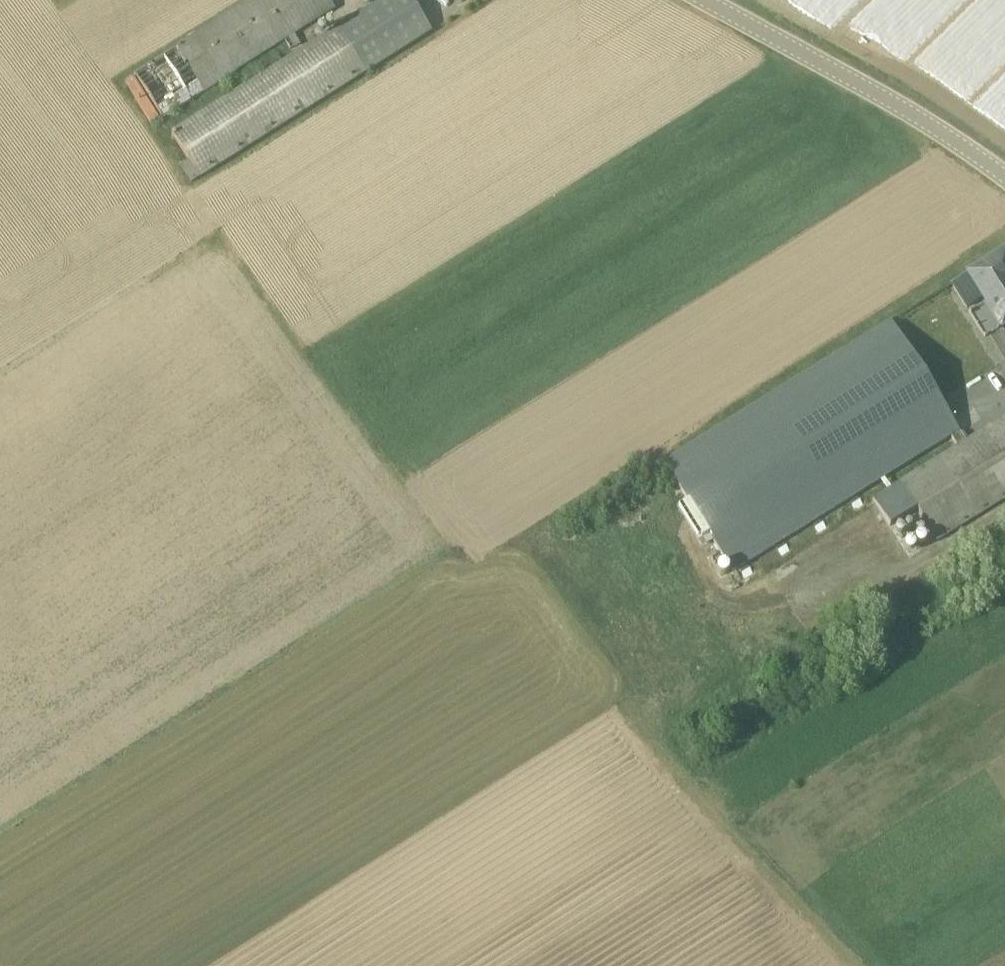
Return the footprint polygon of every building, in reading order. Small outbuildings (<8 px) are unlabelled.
[(330,0),(251,0),(136,73),(162,115),(335,8),(330,0)] [(413,0),(384,0),(345,24),(174,132),(191,159),(180,166),(191,183),(202,177),(200,174),(372,67),(415,41),(432,30),(413,0)] [(968,273),(1001,328),(1004,325),(1004,250),(968,273)] [(963,435),(894,327),(668,469),(737,577),(963,435)] [(901,483),(937,544),(1004,501),(1004,418),(901,483)]
